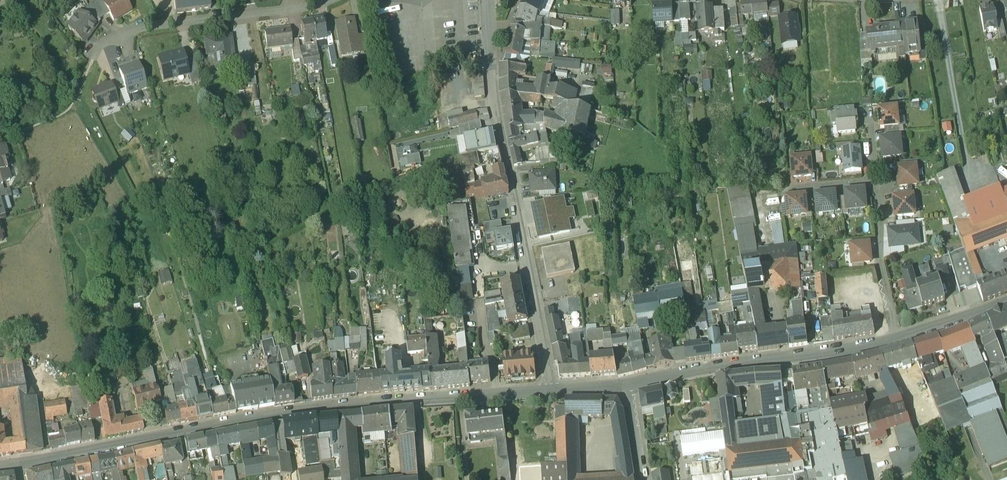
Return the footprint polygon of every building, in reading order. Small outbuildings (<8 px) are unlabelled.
[(87,9),(89,12),(98,19),(109,12),(104,3),(102,0),(87,9)] [(104,3),(109,12),(114,20),(131,9),(126,0),(110,0),(104,3)] [(176,13),(191,11),(191,12),(196,11),(211,9),(210,0),(174,0),(176,13)] [(521,6),(531,10),(538,13),(540,14),(541,12),(546,0),(524,0),(521,6)] [(726,9),(730,9),(730,8),(736,8),(735,0),(725,0),(726,9)] [(767,0),(751,2),(741,3),(742,14),(768,12),(767,0)] [(679,2),(672,3),(673,20),(680,20),(679,2)] [(689,2),(679,3),(680,19),(690,19),(689,2)] [(778,2),(767,3),(769,15),(780,14),(778,2)] [(672,3),(653,3),(654,21),(673,20),(672,3)] [(993,5),(980,8),(984,31),(997,28),(995,19),(996,19),(995,13),(994,13),(993,5)] [(531,10),(521,6),(521,7),(516,21),(526,24),(528,17),(531,10)] [(736,8),(730,8),(730,9),(732,26),(738,25),(736,8)] [(612,23),(621,23),(620,9),(611,9),(612,23)] [(703,10),(697,10),(698,24),(704,24),(711,23),(714,23),(713,10),(713,9),(703,10)] [(723,9),(713,10),(714,23),(715,30),(721,30),(724,29),(723,9)] [(89,12),(86,10),(83,15),(97,26),(100,21),(98,19),(89,12)] [(538,13),(531,10),(528,17),(536,19),(538,13)] [(555,14),(541,12),(540,14),(538,13),(536,19),(551,21),(554,21),(555,14)] [(81,14),(77,19),(75,18),(69,25),(74,34),(82,40),(89,31),(91,33),(97,26),(83,15),(81,14)] [(796,15),(780,17),(783,43),(784,48),(798,47),(797,41),(799,41),(798,33),(799,33),(798,25),(797,26),(796,15)] [(536,19),(528,17),(526,24),(532,25),(535,25),(536,19)] [(354,18),(336,22),(341,49),(358,46),(359,46),(357,35),(354,18)] [(536,19),(535,25),(542,26),(550,27),(551,21),(536,19)] [(323,20),(312,21),(316,41),(321,40),(327,39),(323,20)] [(312,21),(301,23),(306,46),(310,45),(310,42),(316,41),(312,21)] [(916,22),(902,23),(902,25),(904,46),(905,49),(905,54),(919,53),(920,52),(919,41),(916,22)] [(526,24),(515,23),(513,29),(528,32),(527,33),(532,34),(532,25),(526,24)] [(535,25),(532,25),(532,34),(531,42),(540,42),(542,27),(542,26),(535,25)] [(902,25),(896,26),(898,44),(897,45),(897,47),(904,46),(902,25)] [(896,26),(873,29),(873,31),(875,46),(876,50),(897,47),(897,45),(898,44),(896,26)] [(290,27),(265,30),(268,49),(292,46),(292,45),(292,40),(290,27)] [(550,28),(542,27),(541,41),(549,42),(550,28)] [(513,29),(511,28),(508,41),(522,44),(523,44),(523,41),(524,34),(527,35),(527,33),(528,32),(513,29)] [(695,31),(681,33),(682,40),(696,39),(695,31)] [(873,31),(867,32),(867,33),(869,51),(870,50),(870,53),(876,52),(876,50),(875,46),(873,31)] [(867,33),(860,34),(861,51),(869,51),(867,33)] [(363,34),(357,35),(359,46),(358,46),(359,50),(366,48),(363,34)] [(231,36),(205,39),(207,50),(214,49),(216,68),(235,66),(231,36)] [(298,39),(292,40),(292,45),(292,46),(294,60),(302,58),(302,56),(298,39)] [(522,44),(508,41),(506,54),(520,56),(520,55),(522,46),(522,44)] [(925,41),(919,41),(920,52),(919,53),(920,59),(927,58),(925,41)] [(540,42),(531,42),(530,48),(530,53),(531,53),(540,54),(541,42),(540,42)] [(540,54),(531,53),(531,56),(554,58),(555,43),(541,42),(540,54)] [(322,48),(318,49),(318,53),(319,56),(330,54),(328,47),(322,48)] [(172,55),(159,59),(158,58),(164,81),(189,74),(190,74),(187,61),(184,51),(172,54),(172,55)] [(318,53),(302,56),(302,58),(304,65),(320,62),(319,56),(318,53)] [(564,59),(553,58),(552,65),(580,69),(581,61),(564,59)] [(195,59),(187,61),(190,74),(189,74),(192,84),(201,82),(195,59)] [(507,61),(499,61),(500,75),(515,75),(526,76),(526,68),(526,64),(507,61)] [(120,69),(128,94),(147,87),(138,63),(133,65),(133,63),(125,65),(125,67),(120,69)] [(253,63),(245,64),(248,86),(256,85),(253,63)] [(590,73),(592,66),(583,63),(581,71),(590,73)] [(704,88),(712,88),(712,69),(704,69),(704,88)] [(483,74),(474,75),(475,96),(484,95),(483,74)] [(515,75),(500,75),(501,95),(516,96),(516,81),(515,75)] [(547,79),(535,77),(535,82),(533,81),(533,83),(537,90),(536,98),(541,98),(546,99),(550,79),(547,79)] [(570,83),(550,79),(546,99),(566,103),(570,83)] [(533,83),(516,81),(516,96),(519,96),(536,98),(537,90),(533,83)] [(114,92),(110,82),(92,89),(94,95),(93,98),(94,101),(96,102),(97,102),(99,108),(118,101),(114,92)] [(125,103),(120,90),(114,92),(118,101),(119,105),(125,103)] [(516,96),(501,95),(505,122),(517,120),(518,128),(522,128),(523,128),(522,126),(522,125),(521,114),(519,105),(519,96),(516,96)] [(566,103),(546,99),(541,98),(540,102),(553,106),(553,108),(568,112),(569,104),(566,103)] [(591,110),(569,104),(568,112),(566,120),(563,133),(585,139),(591,110)] [(853,106),(835,108),(836,115),(854,113),(853,106)] [(487,108),(476,110),(479,121),(480,120),(490,118),(487,108)] [(897,108),(879,110),(880,128),(885,127),(898,126),(897,108)] [(462,110),(446,114),(448,118),(450,128),(468,123),(479,121),(476,110),(463,114),(462,110)] [(535,113),(521,114),(522,125),(522,126),(529,126),(536,126),(535,113)] [(566,120),(535,113),(536,126),(544,126),(545,129),(563,133),(566,120)] [(836,115),(832,116),(833,126),(837,126),(837,127),(838,133),(856,131),(855,124),(857,124),(856,113),(854,113),(836,115)] [(360,116),(353,117),(357,141),(363,140),(360,116)] [(448,118),(439,120),(441,130),(450,128),(448,118)] [(479,121),(468,123),(471,134),(475,133),(483,132),(480,120),(479,121)] [(517,120),(505,122),(506,130),(508,139),(516,137),(515,129),(518,128),(517,120)] [(940,124),(943,132),(951,130),(949,121),(940,124)] [(128,141),(136,134),(129,126),(121,133),(128,141)] [(536,126),(529,126),(530,130),(531,136),(537,135),(538,134),(538,135),(547,133),(545,129),(544,126),(536,126)] [(483,132),(475,133),(479,151),(496,147),(493,130),(483,132)] [(467,153),(479,151),(475,133),(471,134),(463,135),(467,153)] [(525,137),(509,141),(511,150),(517,148),(518,147),(518,148),(538,143),(537,135),(531,136),(525,137)] [(886,139),(882,140),(884,157),(901,155),(899,138),(886,139)] [(0,147),(0,185),(3,184),(2,181),(10,179),(4,159),(8,158),(5,145),(0,147)] [(402,148),(403,158),(399,158),(400,165),(421,162),(420,146),(402,148)] [(565,149),(549,146),(550,155),(552,155),(559,155),(559,166),(565,165),(565,149)] [(467,153),(460,155),(462,167),(472,165),(494,161),(498,178),(505,177),(498,147),(479,151),(467,153)] [(517,148),(511,150),(514,165),(522,163),(517,148)] [(845,172),(861,171),(859,148),(855,149),(843,150),(845,172)] [(809,159),(792,160),(794,178),(811,176),(811,173),(809,159)] [(918,160),(900,162),(901,168),(915,167),(915,168),(919,167),(918,160)] [(472,165),(462,167),(467,194),(477,193),(475,182),(472,165)] [(901,168),(898,169),(900,186),(917,184),(915,168),(915,167),(901,168)] [(970,215),(953,170),(937,176),(954,221),(970,215)] [(554,172),(530,174),(531,192),(539,192),(547,191),(547,190),(556,190),(554,172)] [(498,178),(482,182),(484,192),(485,197),(509,192),(505,177),(498,178)] [(480,181),(475,182),(477,193),(484,192),(482,182),(480,182),(480,181)] [(965,201),(970,215),(1005,202),(1000,187),(965,201)] [(748,188),(727,188),(735,230),(753,228),(756,227),(748,188)] [(0,191),(0,199),(8,197),(6,189),(4,190),(0,191)] [(863,191),(846,193),(846,197),(848,210),(865,208),(863,191)] [(834,194),(816,196),(818,214),(835,212),(836,212),(835,198),(834,194)] [(0,199),(3,210),(7,209),(10,204),(8,197),(0,199)] [(804,197),(787,199),(789,216),(806,214),(805,201),(804,197)] [(912,197),(894,199),(896,217),(914,215),(912,197)] [(532,207),(539,239),(570,233),(568,220),(576,219),(574,208),(566,210),(564,201),(532,207)] [(970,215),(976,230),(1006,219),(1006,206),(1005,202),(970,215)] [(589,220),(596,218),(592,203),(585,205),(589,220)] [(466,206),(448,209),(456,268),(468,267),(474,266),(466,206)] [(970,215),(954,221),(959,236),(976,230),(970,215)] [(959,236),(964,250),(966,254),(970,253),(1006,239),(1006,219),(976,230),(959,236)] [(484,224),(486,234),(503,230),(501,221),(484,224)] [(897,228),(889,229),(890,247),(908,245),(908,244),(914,244),(914,243),(919,242),(917,226),(915,227),(897,228)] [(942,226),(943,236),(952,235),(952,226),(942,226)] [(342,227),(343,237),(350,236),(349,227),(342,227)] [(753,228),(736,230),(740,254),(757,251),(753,228)] [(497,250),(514,246),(511,229),(503,230),(486,234),(488,242),(495,241),(497,250)] [(575,271),(570,244),(542,250),(547,277),(575,271)] [(797,245),(786,247),(792,291),(801,290),(800,280),(800,274),(797,245)] [(853,247),(851,247),(853,264),(864,263),(870,262),(869,245),(864,245),(853,247)] [(781,248),(770,249),(775,289),(775,294),(792,291),(786,247),(781,248)] [(757,251),(740,254),(744,271),(761,269),(765,290),(775,289),(770,249),(757,251)] [(966,254),(964,250),(943,258),(943,259),(946,268),(947,269),(952,267),(959,290),(965,287),(967,290),(978,286),(977,284),(978,284),(975,277),(968,258),(966,254)] [(982,274),(974,255),(971,257),(968,258),(975,277),(982,274)] [(943,259),(933,262),(936,272),(946,268),(943,259)] [(468,267),(456,268),(460,301),(473,300),(468,267)] [(912,268),(902,271),(907,290),(908,292),(917,289),(916,285),(917,285),(912,268)] [(761,269),(744,271),(748,293),(758,291),(765,290),(761,269)] [(170,270),(159,272),(161,284),(172,282),(170,270)] [(998,277),(1005,294),(1006,292),(1006,273),(998,277)] [(982,274),(975,277),(978,284),(990,279),(988,274),(983,276),(982,274)] [(817,277),(815,278),(818,301),(828,300),(825,276),(817,277)] [(978,284),(977,284),(978,286),(983,302),(1005,294),(998,277),(998,276),(990,279),(978,284)] [(931,278),(924,281),(924,283),(917,285),(916,285),(922,307),(945,300),(938,278),(932,280),(931,278)] [(519,279),(502,283),(505,297),(505,302),(523,299),(519,279)] [(683,290),(686,307),(694,306),(689,279),(681,280),(683,290)] [(917,289),(908,292),(907,290),(904,291),(910,311),(922,307),(917,289)] [(683,290),(657,295),(661,313),(661,315),(685,311),(686,307),(683,290)] [(758,291),(748,293),(748,294),(750,304),(751,310),(761,308),(758,291)] [(501,292),(485,295),(486,306),(505,302),(505,297),(502,298),(501,292)] [(741,293),(734,294),(734,296),(732,297),(733,306),(742,305),(750,304),(748,294),(741,294),(741,293)] [(657,295),(634,299),(635,304),(635,305),(637,317),(645,316),(661,313),(657,295)] [(523,299),(505,302),(507,310),(509,322),(527,319),(523,299)] [(732,301),(718,304),(719,310),(720,315),(727,314),(734,313),(732,301)] [(802,301),(792,302),(794,317),(804,316),(802,301)] [(505,302),(486,306),(487,325),(499,323),(497,312),(507,310),(505,302)] [(718,304),(704,307),(705,313),(709,312),(719,310),(718,304)] [(750,304),(742,305),(745,321),(753,319),(752,316),(751,310),(750,304)] [(869,304),(861,306),(863,319),(871,318),(869,304)] [(842,305),(832,305),(833,313),(843,313),(842,305)] [(703,307),(694,308),(694,306),(686,307),(685,311),(688,323),(693,322),(695,331),(707,329),(707,328),(705,313),(704,307),(703,307)] [(987,316),(994,334),(1006,328),(1006,307),(987,316)] [(734,313),(727,314),(730,336),(732,335),(732,339),(738,339),(737,331),(736,331),(734,313)] [(762,314),(752,316),(755,329),(755,332),(765,331),(762,314)] [(842,315),(831,316),(832,324),(843,323),(842,315)] [(557,316),(546,318),(553,348),(563,347),(557,316)] [(645,316),(637,317),(639,329),(643,329),(647,328),(645,316)] [(804,316),(794,317),(795,321),(786,322),(787,328),(789,347),(807,344),(804,320),(804,316)] [(987,316),(968,325),(974,338),(980,336),(982,339),(983,339),(986,347),(997,343),(994,334),(987,316)] [(830,317),(820,318),(822,329),(831,327),(830,317)] [(863,319),(850,321),(853,337),(874,333),(872,318),(871,318),(863,319)] [(431,319),(424,320),(427,337),(433,336),(431,319)] [(843,323),(832,324),(834,340),(853,337),(850,321),(843,323)] [(695,331),(693,322),(688,323),(692,342),(696,341),(697,341),(695,331)] [(499,323),(487,325),(488,332),(494,331),(500,330),(499,323)] [(360,329),(351,325),(351,351),(360,349),(360,329)] [(528,325),(511,328),(513,339),(530,336),(528,325)] [(968,325),(946,333),(943,334),(938,335),(943,351),(944,354),(948,352),(961,347),(976,342),(974,338),(968,325)] [(718,327),(717,326),(707,328),(707,329),(708,333),(709,333),(712,357),(725,355),(723,340),(720,341),(718,327)] [(755,332),(757,348),(758,351),(789,347),(787,328),(765,331),(755,332)] [(755,329),(737,331),(738,339),(739,351),(757,348),(755,332),(755,329)] [(603,330),(587,332),(588,339),(588,341),(604,340),(603,330)] [(610,330),(603,330),(604,340),(612,339),(611,337),(610,330)] [(488,332),(487,332),(488,344),(495,343),(494,331),(488,332)] [(640,333),(626,335),(627,343),(627,344),(641,341),(640,333)] [(626,335),(611,337),(612,339),(612,345),(627,343),(626,335)] [(938,335),(912,343),(917,359),(930,355),(943,351),(938,335)] [(433,336),(427,337),(428,351),(429,367),(430,370),(437,369),(437,364),(439,357),(436,336),(433,336)] [(427,337),(406,339),(407,346),(408,353),(422,352),(428,351),(427,337)] [(670,338),(653,341),(654,350),(651,350),(653,358),(645,359),(647,368),(675,361),(673,352),(670,338)] [(343,339),(335,339),(335,341),(336,352),(344,351),(343,339)] [(588,339),(581,340),(582,346),(584,361),(585,375),(591,375),(590,356),(588,341),(588,339)] [(732,339),(723,340),(725,355),(739,354),(739,351),(738,339),(732,339)] [(997,343),(1003,359),(1005,364),(1006,368),(1006,339),(997,343)] [(279,347),(275,348),(273,340),(261,343),(267,367),(270,380),(279,378),(286,376),(279,347)] [(335,341),(327,342),(328,355),(336,354),(336,352),(335,341)] [(641,341),(627,344),(628,349),(633,348),(634,351),(643,349),(641,341)] [(976,342),(961,347),(971,371),(985,365),(976,342)] [(692,344),(684,345),(685,350),(686,361),(711,357),(710,348),(703,349),(702,343),(692,344)] [(912,343),(880,353),(887,370),(902,366),(910,363),(917,361),(917,359),(912,343)] [(997,343),(986,347),(993,363),(994,363),(1003,359),(997,343)] [(289,344),(279,347),(286,376),(296,373),(293,360),(289,344)] [(563,347),(553,348),(556,364),(558,364),(559,377),(585,375),(584,361),(582,346),(572,347),(574,362),(569,362),(566,347),(563,347)] [(466,348),(460,349),(462,367),(468,366),(468,361),(466,348)] [(634,351),(629,352),(630,359),(633,372),(637,371),(647,368),(645,359),(643,349),(634,351)] [(673,352),(675,361),(686,361),(685,350),(673,352)] [(533,353),(503,356),(506,380),(536,377),(534,359),(533,353)] [(880,353),(852,359),(856,375),(856,377),(882,371),(887,370),(880,353)] [(336,354),(328,355),(329,365),(330,365),(337,364),(336,354)] [(614,354),(590,356),(591,375),(617,373),(614,354)] [(29,355),(20,356),(20,359),(21,359),(22,367),(30,367),(29,358),(29,355)] [(402,355),(384,356),(387,377),(379,377),(380,392),(381,393),(405,391),(404,376),(402,355)] [(930,355),(922,358),(923,362),(918,363),(920,368),(933,364),(930,355)] [(303,357),(293,360),(296,373),(298,379),(308,376),(303,357)] [(0,362),(0,370),(22,367),(21,359),(20,359),(0,362)] [(488,359),(468,361),(468,366),(470,382),(491,380),(488,359)] [(624,361),(616,362),(618,376),(633,372),(630,359),(624,361)] [(852,359),(826,364),(830,380),(831,380),(856,375),(852,359)] [(179,361),(172,363),(175,373),(181,371),(179,361)] [(196,361),(186,363),(189,376),(183,377),(184,381),(185,381),(185,382),(187,390),(189,389),(189,393),(196,391),(195,388),(204,386),(202,379),(196,361)] [(337,364),(330,365),(331,374),(342,373),(341,363),(337,364)] [(986,366),(991,379),(1006,373),(1006,368),(1005,364),(996,367),(994,363),(993,363),(986,366)] [(826,364),(822,365),(825,381),(830,380),(826,364)] [(822,365),(816,366),(820,390),(827,388),(825,381),(822,365)] [(939,383),(928,388),(931,394),(934,402),(946,432),(971,422),(1003,410),(991,379),(986,366),(985,365),(971,371),(939,383)] [(329,366),(320,367),(321,375),(314,376),(315,384),(330,382),(331,382),(329,366)] [(462,367),(437,369),(439,388),(470,385),(470,382),(468,366),(462,367)] [(816,366),(792,370),(794,382),(796,394),(806,392),(813,391),(820,390),(816,366)] [(0,370),(0,404),(11,402),(27,400),(26,391),(22,367),(0,370)] [(152,369),(144,371),(146,381),(132,385),(133,391),(157,385),(152,368),(152,369)] [(437,369),(430,370),(430,373),(431,388),(439,388),(437,369)] [(779,370),(771,371),(772,384),(782,383),(781,372),(781,370),(779,370)] [(792,370),(781,370),(781,372),(782,383),(782,384),(794,382),(792,370)] [(887,370),(882,371),(882,381),(891,400),(901,397),(887,370)] [(175,373),(173,373),(176,384),(185,382),(185,381),(184,381),(183,377),(181,371),(175,373)] [(771,371),(757,371),(756,371),(756,372),(755,372),(756,385),(766,385),(772,384),(771,371)] [(744,373),(734,374),(717,376),(719,398),(721,405),(719,406),(721,411),(722,419),(723,422),(735,420),(732,400),(737,399),(736,387),(756,385),(755,372),(746,373),(746,372),(744,373)] [(342,373),(331,374),(332,382),(343,381),(342,373)] [(430,373),(411,375),(413,390),(431,388),(430,373)] [(377,374),(355,375),(356,379),(357,393),(380,392),(379,377),(379,374),(377,374)] [(413,390),(411,375),(408,375),(404,376),(405,391),(409,390),(413,390)] [(210,378),(203,381),(204,386),(206,390),(213,388),(210,378)] [(279,378),(270,380),(272,390),(282,388),(281,384),(279,378)] [(356,379),(348,380),(343,381),(337,381),(338,386),(339,386),(341,396),(357,395),(357,393),(356,379)] [(270,380),(230,386),(233,396),(236,410),(251,408),(252,409),(258,408),(258,407),(275,404),(273,397),(272,390),(270,380)] [(835,382),(831,380),(830,380),(825,381),(827,388),(828,391),(837,389),(835,382)] [(331,382),(330,382),(332,397),(341,396),(339,386),(338,386),(337,381),(332,382),(331,382)] [(189,389),(187,390),(185,382),(176,384),(172,384),(172,386),(174,392),(175,397),(183,396),(190,395),(189,393),(189,389)] [(315,384),(312,384),(311,387),(312,400),(332,397),(330,382),(315,384)] [(772,384),(766,385),(770,419),(780,418),(786,417),(785,408),(782,384),(782,383),(772,384)] [(676,384),(665,387),(667,397),(669,397),(672,399),(675,399),(676,395),(678,395),(676,384)] [(65,400),(67,413),(75,412),(74,409),(81,408),(88,407),(85,385),(71,388),(72,399),(65,400)] [(157,385),(133,391),(138,409),(154,405),(154,404),(161,402),(157,385)] [(230,386),(222,387),(225,395),(232,396),(233,396),(230,386)] [(282,388),(272,390),(273,397),(275,404),(275,405),(294,402),(292,387),(287,388),(282,388)] [(662,387),(639,392),(642,408),(654,405),(664,403),(662,387)] [(213,388),(206,390),(208,399),(210,403),(216,402),(216,399),(213,388)] [(682,389),(684,402),(691,401),(689,388),(682,389)] [(827,388),(820,390),(822,398),(829,396),(828,391),(827,388)] [(32,390),(26,391),(27,400),(35,398),(34,393),(32,390)] [(196,391),(189,393),(190,395),(192,402),(198,400),(196,391)] [(168,393),(160,395),(162,401),(175,398),(175,397),(174,392),(168,393)] [(806,392),(796,394),(797,403),(808,401),(807,396),(806,392)] [(931,394),(903,404),(906,412),(934,402),(931,394)] [(190,395),(183,396),(185,403),(189,405),(193,405),(192,402),(190,395)] [(225,395),(224,396),(225,397),(226,400),(229,413),(236,412),(234,401),(233,401),(232,396),(225,395)] [(806,479),(847,479),(844,464),(842,456),(840,445),(836,430),(830,403),(829,396),(822,398),(823,403),(820,407),(821,413),(819,413),(821,426),(810,428),(813,445),(801,448),(803,465),(806,479)] [(866,396),(830,403),(836,430),(867,424),(864,408),(868,406),(866,396)] [(602,414),(602,397),(566,398),(566,405),(556,405),(556,421),(576,421),(578,421),(578,420),(578,416),(602,416),(602,414)] [(623,408),(617,397),(602,397),(602,414),(612,413),(623,411),(623,408)] [(868,406),(864,408),(867,424),(869,434),(885,430),(894,427),(896,426),(910,422),(906,412),(903,404),(901,397),(891,400),(868,406)] [(42,449),(35,398),(27,400),(34,451),(42,449)] [(198,400),(192,402),(193,405),(197,419),(213,416),(210,403),(208,399),(198,400)] [(27,400),(11,402),(17,441),(19,453),(34,451),(27,400)] [(65,400),(44,403),(46,420),(53,419),(53,415),(67,413),(65,400)] [(111,400),(99,402),(99,403),(101,416),(114,414),(111,400)] [(210,403),(213,416),(229,413),(226,400),(216,402),(210,403)] [(808,401),(797,403),(798,410),(809,408),(808,401)] [(99,403),(89,405),(91,419),(101,416),(99,403)] [(664,403),(654,405),(656,419),(656,420),(666,419),(666,417),(665,409),(664,403)] [(189,405),(186,406),(184,404),(177,405),(177,407),(178,412),(181,411),(183,411),(185,421),(197,419),(193,405),(189,405)] [(174,408),(164,410),(166,419),(168,424),(180,421),(178,412),(177,407),(174,408)] [(412,407),(390,410),(392,423),(400,423),(400,425),(414,424),(412,407)] [(81,408),(74,409),(75,412),(75,416),(83,415),(81,408)] [(390,410),(360,412),(362,427),(362,434),(363,434),(370,433),(392,431),(392,423),(390,410)] [(971,422),(988,467),(1006,459),(1006,420),(1003,410),(971,422)] [(623,411),(612,413),(619,458),(615,458),(617,478),(634,477),(623,411)] [(360,412),(351,413),(352,428),(362,427),(360,412)] [(351,413),(336,415),(338,433),(338,435),(353,434),(352,428),(351,413)] [(476,413),(465,414),(467,436),(469,436),(480,435),(481,441),(496,439),(495,433),(505,432),(503,413),(478,416),(478,417),(476,417),(476,413)] [(819,413),(795,417),(798,430),(810,428),(821,426),(819,413)] [(141,421),(127,424),(126,419),(115,421),(114,414),(101,416),(106,438),(122,435),(143,430),(142,425),(141,421)] [(336,415),(314,417),(317,435),(329,433),(338,433),(336,415)] [(795,416),(786,417),(780,418),(784,444),(800,442),(798,430),(795,417),(795,416)] [(314,417),(283,420),(283,421),(285,440),(294,439),(294,442),(300,441),(300,438),(305,438),(317,436),(317,435),(314,417)] [(735,424),(739,450),(784,444),(780,418),(770,419),(735,424)] [(153,428),(168,424),(166,419),(152,423),(153,428)] [(666,419),(656,420),(658,435),(667,433),(666,425),(667,425),(666,419)] [(735,424),(735,420),(723,422),(724,433),(727,451),(727,452),(739,450),(735,424)] [(283,421),(271,422),(274,438),(274,439),(275,439),(276,445),(281,445),(284,447),(285,447),(285,440),(283,421)] [(576,421),(556,421),(557,462),(567,462),(568,479),(578,479),(577,461),(576,461),(576,453),(577,453),(576,421)] [(91,422),(77,425),(78,428),(80,442),(95,440),(91,422)] [(271,422),(256,425),(258,440),(259,441),(274,438),(271,422)] [(896,426),(894,427),(902,452),(890,456),(896,477),(923,469),(918,455),(923,453),(910,422),(896,426)] [(414,424),(400,425),(401,436),(415,435),(414,424)] [(256,425),(237,429),(239,444),(240,446),(246,445),(247,442),(258,440),(256,425)] [(19,453),(17,441),(4,442),(2,428),(0,428),(0,456),(19,453)] [(78,428),(64,431),(65,437),(49,440),(50,448),(66,445),(79,442),(80,443),(80,442),(78,428)] [(810,428),(798,430),(800,442),(801,448),(813,445),(810,428)] [(237,429),(215,433),(218,448),(239,444),(237,429)] [(705,429),(681,432),(682,438),(706,435),(705,429)] [(885,430),(869,434),(872,442),(888,437),(885,430)] [(505,432),(495,433),(496,439),(500,470),(501,470),(510,469),(506,441),(505,432)] [(215,433),(204,435),(207,449),(211,448),(213,459),(220,458),(218,448),(215,433)] [(338,433),(329,433),(330,439),(331,447),(332,447),(339,447),(338,435),(338,433)] [(681,438),(681,440),(683,456),(727,451),(724,433),(681,438)] [(338,435),(341,471),(342,479),(341,479),(357,479),(353,434),(338,435)] [(199,436),(184,439),(187,453),(194,452),(207,449),(204,435),(199,436)] [(416,455),(415,435),(401,436),(402,457),(416,455)] [(305,438),(305,441),(308,441),(309,449),(310,451),(312,451),(314,462),(315,470),(316,479),(323,479),(320,463),(317,440),(317,436),(305,438)] [(506,441),(511,479),(525,479),(520,439),(506,441)] [(179,442),(161,446),(162,455),(164,465),(183,461),(179,442)] [(739,450),(727,452),(730,474),(766,470),(792,466),(803,465),(801,448),(800,442),(784,444),(739,450)] [(840,445),(842,456),(854,453),(851,443),(840,445)] [(160,444),(132,450),(134,461),(142,459),(162,455),(161,446),(160,444)] [(246,445),(240,446),(243,464),(249,463),(248,454),(246,445)] [(284,447),(281,445),(276,445),(276,450),(278,458),(280,472),(280,476),(291,475),(287,454),(286,454),(285,447),(284,447)] [(339,447),(332,447),(334,472),(341,471),(339,447)] [(132,450),(114,455),(117,469),(118,470),(135,466),(134,461),(132,450)] [(194,452),(187,453),(189,460),(196,459),(194,452)] [(854,453),(842,456),(844,464),(855,461),(854,453)] [(114,455),(97,458),(100,472),(111,471),(117,469),(114,455)] [(402,457),(405,479),(412,479),(418,479),(416,455),(402,457)] [(226,457),(220,458),(221,467),(222,469),(228,468),(226,457)] [(97,458),(88,459),(91,475),(100,473),(100,472),(97,458)] [(271,459),(261,461),(263,474),(280,472),(278,458),(271,459)] [(88,459),(74,462),(76,473),(77,477),(91,475),(88,459)] [(142,459),(134,461),(135,466),(136,471),(145,470),(142,459)] [(844,464),(847,479),(868,479),(863,460),(855,461),(844,464)] [(249,463),(243,464),(245,477),(263,474),(261,461),(249,463)] [(320,463),(323,479),(328,479),(341,479),(342,479),(341,471),(334,472),(332,472),(331,461),(320,463)] [(721,461),(706,463),(708,477),(723,475),(721,461)] [(50,467),(53,479),(62,479),(69,479),(68,474),(76,473),(74,462),(50,467)] [(557,462),(557,463),(541,463),(542,479),(568,479),(567,462),(557,462)] [(691,465),(693,479),(708,477),(706,463),(691,465)] [(792,466),(794,477),(795,479),(806,479),(803,465),(792,466)] [(766,470),(767,478),(767,479),(770,479),(794,477),(792,466),(766,470)] [(26,472),(27,479),(53,479),(50,467),(26,472)] [(211,469),(213,479),(221,479),(224,479),(223,477),(222,469),(221,467),(215,468),(211,469)] [(228,468),(222,469),(223,477),(234,475),(235,475),(233,467),(228,468)] [(501,470),(502,479),(509,479),(511,479),(510,469),(501,470)] [(136,471),(138,479),(146,479),(145,470),(136,471)] [(298,473),(299,479),(316,479),(315,470),(298,473)] [(730,474),(726,475),(727,479),(749,479),(767,478),(766,470),(730,474)] [(118,471),(111,473),(113,479),(120,478),(118,471)]
